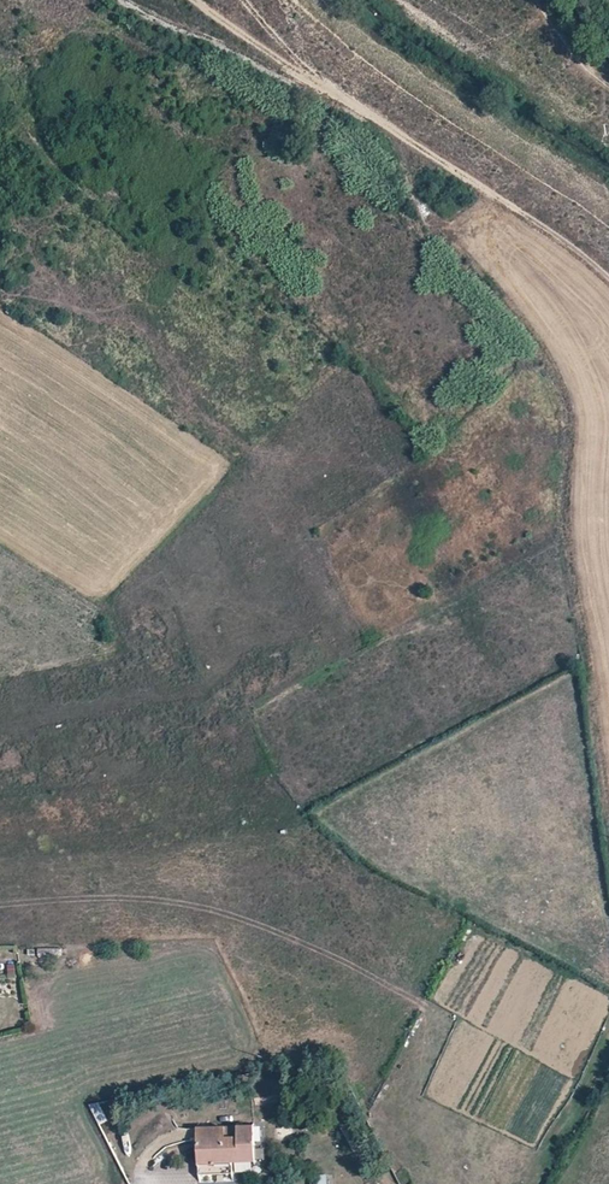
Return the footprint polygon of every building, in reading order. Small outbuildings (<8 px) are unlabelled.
[(7,964),(8,976),(15,975),(14,963),(7,964)] [(338,1117),(346,1133),(353,1130),(345,1114),(338,1117)] [(197,1128),(199,1175),(232,1174),(232,1164),(255,1162),(254,1125),(197,1128)] [(330,1174),(309,1175),(310,1183),(331,1183),(330,1174)]
